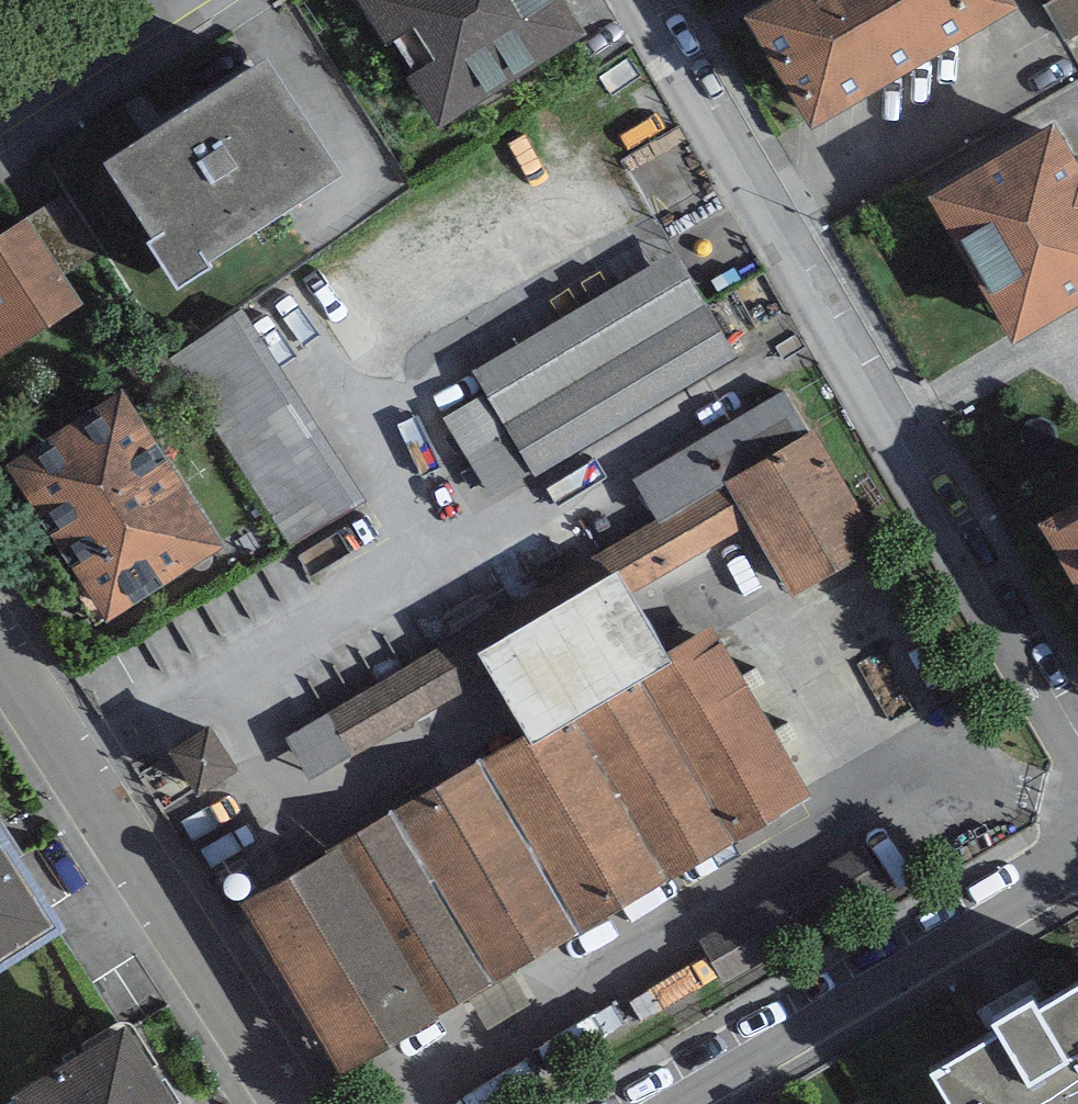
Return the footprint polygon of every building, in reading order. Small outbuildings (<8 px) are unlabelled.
[(567,0),(361,0),(358,2),(443,132),(591,37),(567,0)] [(1006,0),(789,0),(744,26),(809,136),(1015,15),(1006,0)] [(1073,52),(1077,49),(1077,0),(1051,14),(1073,52)] [(339,189),(263,68),(101,168),(177,290),(339,189)] [(1054,134),(929,204),(1012,349),(1077,312),(1077,176),(1054,134)] [(25,223),(0,239),(0,363),(81,312),(25,223)] [(742,366),(678,255),(470,374),(535,486),(742,366)] [(181,360),(223,433),(256,414),(269,436),(305,415),(250,321),(181,360)] [(808,434),(784,393),(632,482),(655,520),(660,529),(730,487),(727,481),(808,434)] [(227,552),(128,394),(5,470),(104,628),(227,552)] [(883,548),(815,430),(808,434),(727,481),(730,487),(660,529),(655,520),(605,549),(618,573),(632,596),(750,528),(792,600),(883,548)] [(1037,533),(1077,606),(1077,510),(1037,533)] [(618,573),(477,656),(489,676),(528,741),(669,657),(632,596),(618,573)] [(812,799),(712,632),(669,657),(528,741),(241,911),(341,1079),(812,799)] [(464,633),(327,716),(354,757),(489,676),(477,656),(464,633)] [(311,785),(354,757),(327,716),(284,743),(311,785)] [(0,835),(0,979),(66,936),(0,835)] [(864,851),(700,946),(725,988),(889,893),(864,851)] [(932,1082),(944,1103),(1077,1103),(1077,995),(1038,1018),(1033,1010),(993,1034),(999,1043),(932,1082)] [(125,1028),(7,1102),(9,1103),(173,1103),(125,1028)]
